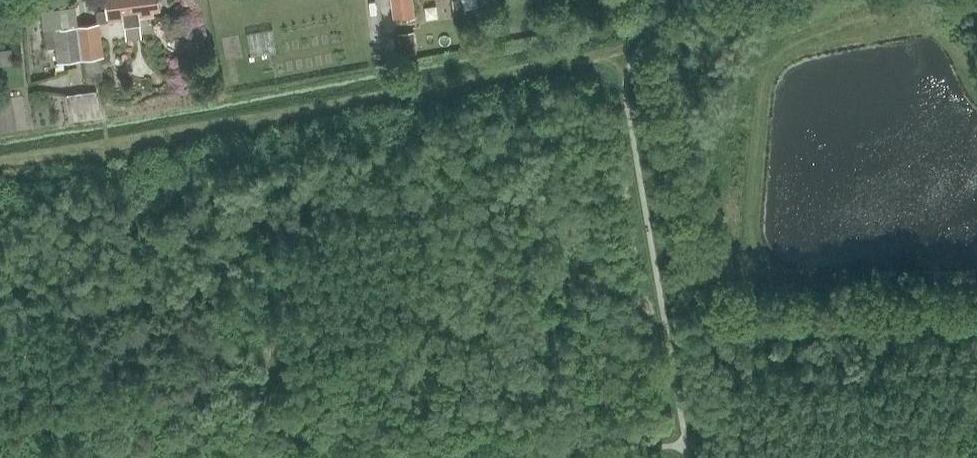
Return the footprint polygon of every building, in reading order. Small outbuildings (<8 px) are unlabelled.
[(160,8),(159,0),(105,0),(108,23),(124,20),(125,27),(140,25),(139,18),(154,16),(153,9),(160,8)] [(412,18),(410,0),(390,0),(393,21),(412,18)] [(99,23),(45,31),(47,49),(54,48),(56,63),(84,59),(100,57),(104,56),(99,23)] [(397,34),(400,55),(417,53),(414,32),(397,34)] [(100,57),(84,59),(88,83),(103,81),(100,57)] [(67,96),(72,123),(100,118),(95,91),(67,96)]
